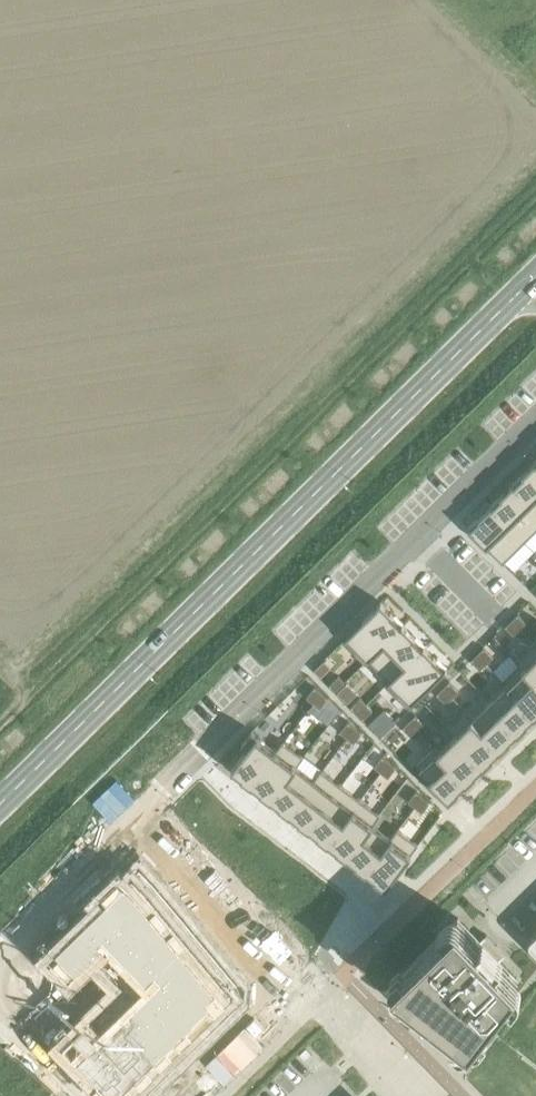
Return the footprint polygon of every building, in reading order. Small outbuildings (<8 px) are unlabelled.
[(512,484),(535,508),(535,465),(534,463),(522,475),(522,476),(514,484),(513,483),(512,484)] [(490,506),(525,541),(535,530),(535,508),(512,484),(500,496),(501,497),(492,506),(491,505),(490,506)] [(469,527),(468,528),(502,563),(505,561),(514,570),(534,550),(525,541),(490,506),(478,518),(479,519),(470,528),(469,527)] [(381,601),(341,640),(364,663),(403,624),(402,624),(401,625),(393,616),(394,615),(381,601)] [(517,614),(511,620),(520,630),(526,624),(517,614)] [(511,620),(505,626),(514,636),(520,630),(511,620)] [(403,624),(364,663),(368,659),(388,680),(385,684),(424,646),(423,646),(423,647),(414,638),(415,637),(403,624)] [(516,659),(535,680),(535,646),(533,643),(516,659)] [(424,646),(385,684),(408,707),(446,669),(445,668),(444,669),(435,660),(436,659),(424,646)] [(483,648),(477,654),(486,663),(492,657),(483,648)] [(477,654),(471,660),(480,669),(486,663),(477,654)] [(502,680),(535,714),(535,680),(516,659),(515,660),(519,664),(502,680)] [(338,676),(329,685),(335,691),(344,682),(338,676)] [(505,685),(489,701),(518,731),(528,722),(527,721),(534,714),(535,715),(535,714),(502,680),(502,681),(505,685)] [(449,682),(443,688),(452,697),(458,691),(449,682)] [(314,687),(306,697),(313,703),(321,692),(314,687)] [(443,688),(436,694),(445,703),(452,697),(443,688)] [(321,692),(313,703),(320,708),(328,698),(321,692)] [(360,698),(350,707),(356,713),(366,704),(360,698)] [(465,709),(464,710),(501,748),(511,738),(510,737),(517,731),(518,732),(518,731),(489,701),(472,717),(465,709)] [(366,704),(356,713),(362,719),(372,710),(366,704)] [(464,710),(447,727),(484,765),(494,755),(493,754),(500,748),(501,748),(464,710)] [(415,715),(408,721),(417,731),(424,725),(415,715)] [(408,721),(402,727),(411,737),(417,731),(408,721)] [(348,722),(340,732),(347,737),(355,727),(348,722)] [(355,727),(347,737),(353,743),(361,732),(355,727)] [(434,746),(433,747),(467,781),(476,772),(476,771),(482,764),(483,765),(484,765),(447,727),(446,727),(454,735),(438,750),(434,746)] [(247,748),(231,768),(232,770),(233,768),(241,774),(240,776),(251,784),(283,741),(282,741),(276,749),(252,730),(241,745),(242,746),(243,745),(247,748)] [(283,741),(251,784),(252,784),(253,783),(260,789),(259,790),(270,798),(302,756),(283,741)] [(416,765),(415,765),(449,799),(459,789),(458,788),(465,781),(466,782),(467,781),(433,747),(416,765)] [(302,756),(270,798),(271,799),(272,798),(279,803),(279,805),(289,813),(321,770),(314,778),(297,765),(303,756),(302,756)] [(382,757),(374,767),(381,772),(389,762),(382,757)] [(389,762),(381,772),(387,777),(395,767),(389,762)] [(321,770),(289,813),(290,813),(291,812),(298,818),(298,819),(308,827),(341,785),(321,770)] [(341,785),(308,827),(309,828),(310,827),(318,833),(317,834),(327,842),(360,800),(341,785)] [(416,791),(408,801),(415,807),(423,796),(416,791)] [(423,796),(415,807),(421,812),(429,802),(423,796)] [(360,800),(327,842),(328,843),(329,841),(337,847),(336,848),(346,856),(379,814),(360,800)] [(379,814),(346,856),(347,857),(348,856),(356,862),(355,863),(366,871),(398,829),(397,828),(391,837),(373,823),(379,815),(379,814)] [(398,829),(366,871),(367,870),(375,876),(374,877),(386,886),(411,852),(418,844),(398,829)] [(43,948),(71,976),(93,954),(122,983),(62,1042),(114,1095),(143,1095),(240,1001),(241,1000),(242,999),(243,997),(244,995),(245,993),(245,991),(245,989),(245,986),(245,984),(244,982),(243,981),(242,979),(241,977),(157,876),(137,856),(43,948)] [(480,940),(458,918),(394,980),(396,982),(429,1008),(471,1040),(518,980),(494,955),(500,950),(493,942),(486,935),(480,940)]
